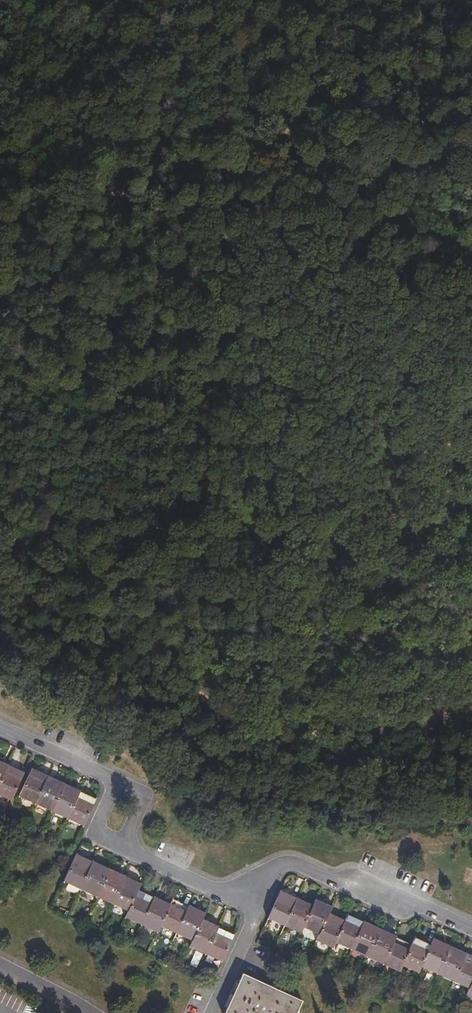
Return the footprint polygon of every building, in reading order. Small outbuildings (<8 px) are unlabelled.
[(0,768),(0,800),(6,803),(18,777),(0,768)] [(79,827),(90,802),(27,773),(15,798),(79,827)] [(124,912),(133,892),(136,887),(73,858),(61,883),(124,912)] [(166,907),(133,892),(124,912),(121,918),(154,933),(157,926),(166,907)] [(298,928),(307,910),(276,896),(265,920),(296,934),(298,928)] [(168,902),(166,907),(157,926),(190,942),(199,923),(201,917),(168,902)] [(309,905),(307,910),(298,928),(316,936),(324,918),(327,913),(309,905)] [(324,918),(316,936),(313,942),(328,949),(331,943),(340,925),(324,918)] [(343,919),(340,925),(331,943),(396,973),(399,966),(407,949),(343,919)] [(229,936),(199,923),(190,942),(187,948),(217,962),(229,936)] [(410,943),(407,949),(399,966),(415,973),(418,968),(426,950),(410,943)] [(418,968),(466,990),(471,976),(471,964),(429,944),(426,950),(418,968)] [(222,1012),(293,1012),(298,1002),(239,975),(222,1012)] [(466,990),(463,996),(471,1000),(471,976),(466,990)]
